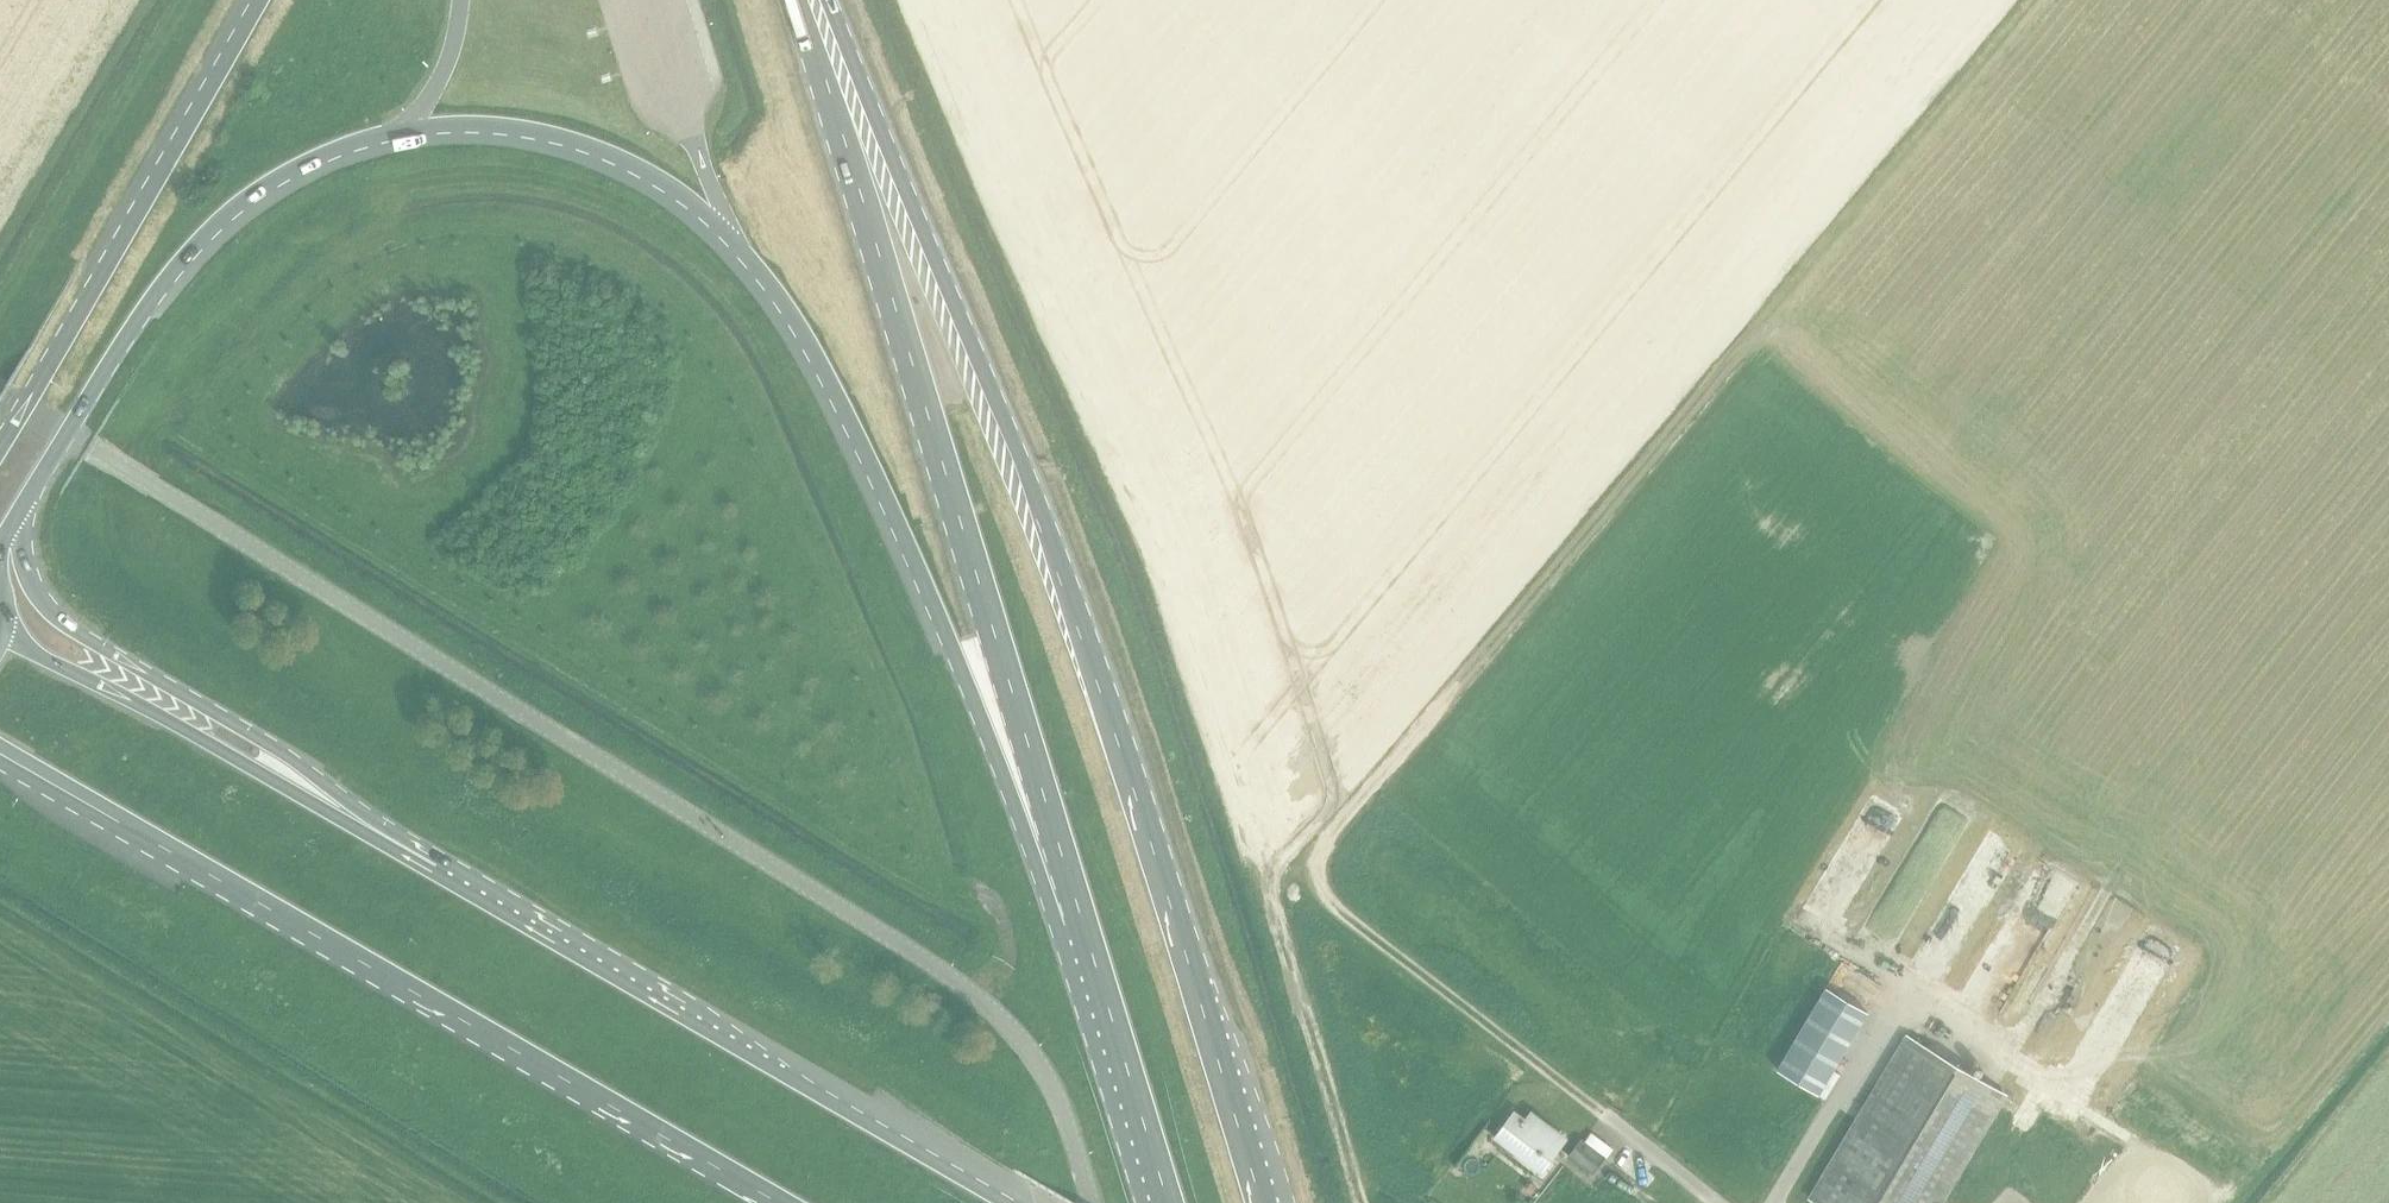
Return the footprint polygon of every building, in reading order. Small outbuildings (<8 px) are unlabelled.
[(1996,892),(2027,827),(2008,818),(1978,884),(1996,892)] [(1922,903),(1942,877),(1930,868),(1910,894),(1922,903)] [(2061,905),(2072,886),(2062,880),(2051,899),(2061,905)] [(1919,927),(1933,930),(1940,902),(1926,899),(1919,927)] [(1815,1092),(1881,987),(1840,963),(1776,1070),(1815,1092)] [(2118,1042),(2131,1014),(2114,1006),(2101,1034),(2118,1042)] [(1992,1087),(1903,1035),(1806,1198),(1814,1202),(1942,1202),(2006,1095),(1992,1087)] [(1540,1172),(1565,1139),(1529,1112),(1524,1120),(1513,1112),(1494,1139),(1540,1172)] [(1604,1156),(1580,1138),(1567,1155),(1592,1173),(1604,1156)]
